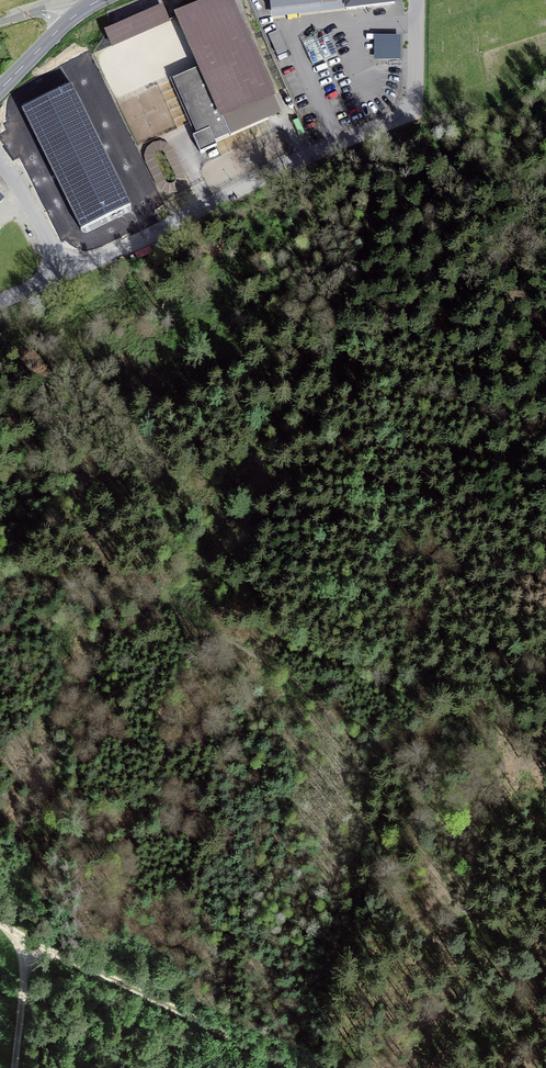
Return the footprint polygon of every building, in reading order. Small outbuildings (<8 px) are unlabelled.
[(103,26),(112,45),(170,19),(162,0),(161,0),(103,26)] [(177,5),(222,113),(286,87),(250,0),(189,0),(177,5)] [(270,29),(275,51),(285,49),(280,27),(270,29)] [(401,35),(374,35),(374,60),(401,60),(401,35)] [(72,82),(22,106),(81,228),(130,205),(72,82)]
